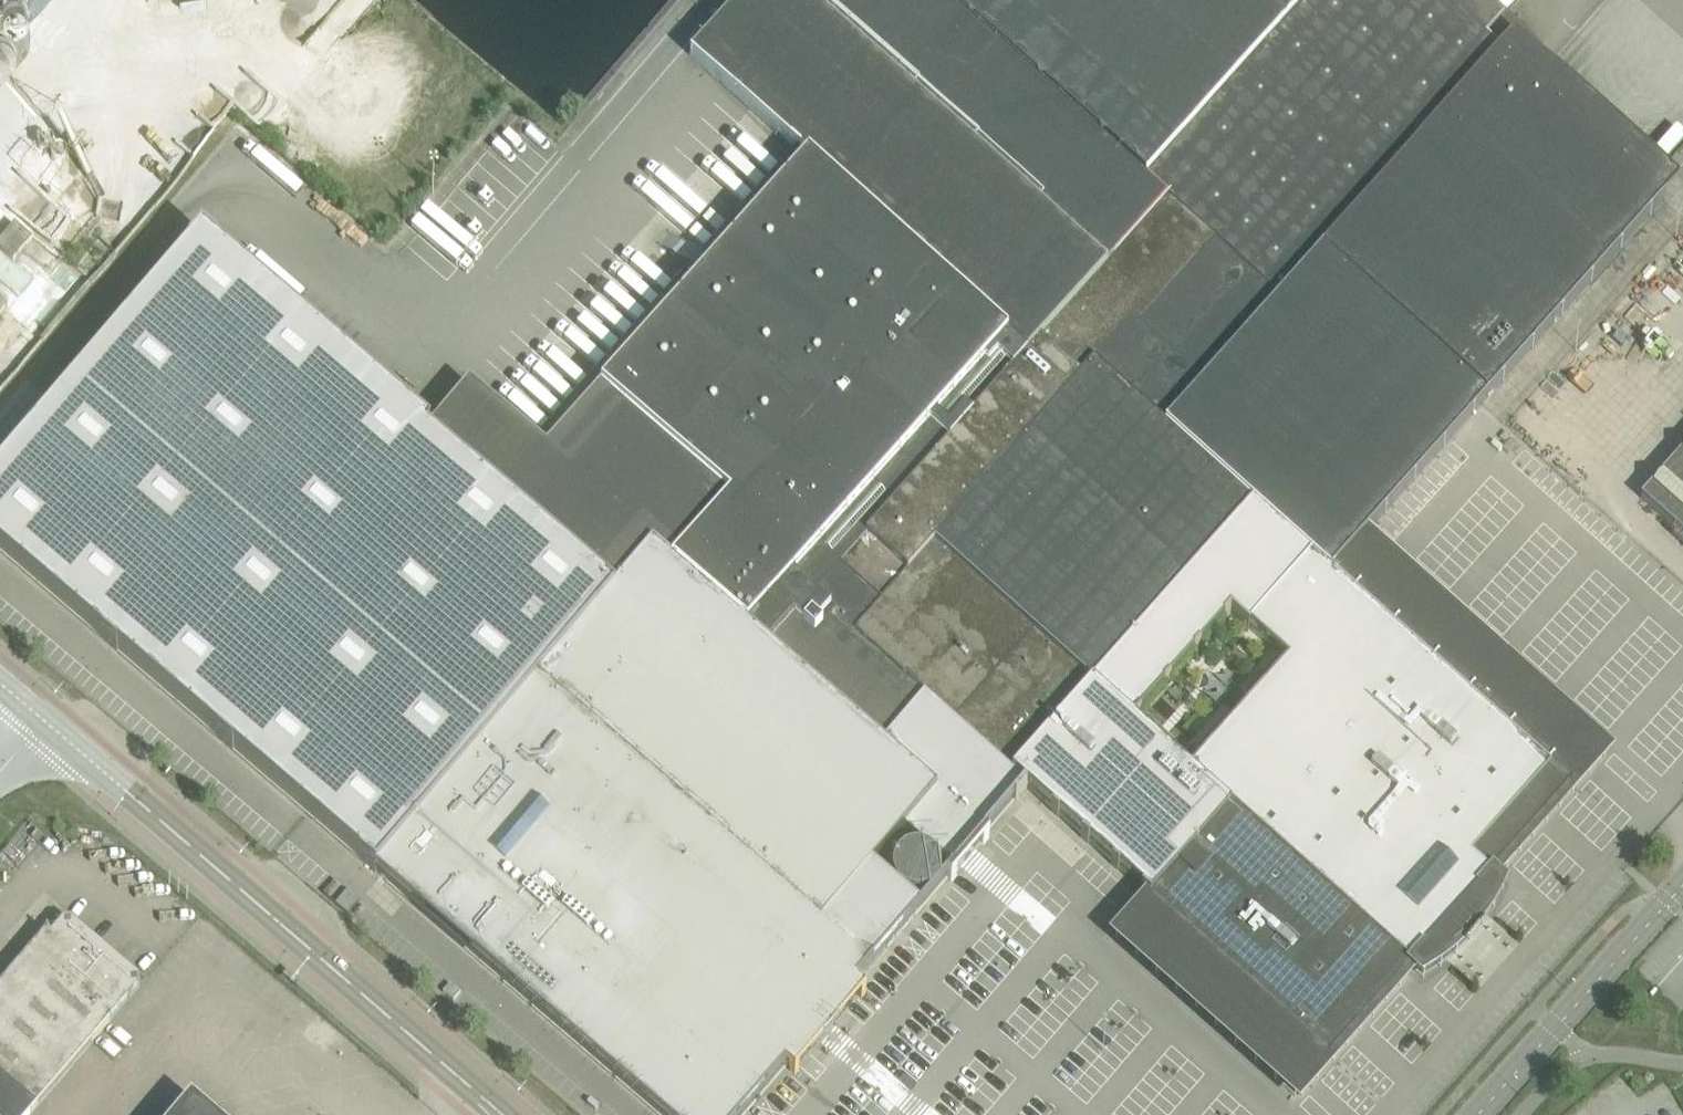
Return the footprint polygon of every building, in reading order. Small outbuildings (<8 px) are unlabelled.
[(0,468),(0,551),(658,1114),(744,1114),(786,1067),(795,1075),(800,1069),(797,1066),(858,995),(861,998),(866,992),(857,984),(1000,817),(1014,800),(1016,801),(1027,788),(1150,898),(1152,900),(1121,934),(1298,1095),(1330,1060),(1411,969),(1421,977),(1433,970),(1444,962),(1455,953),(1465,944),(1474,933),(1482,922),(1490,911),(1496,899),(1502,887),(1492,878),(1602,755),(1502,666),(1361,540),(1665,199),(1502,45),(1498,50),(1485,39),(1490,33),(1455,0),(741,0),(692,55),(798,149),(807,157),(546,451),(536,442),(469,384),(431,428),(202,232),(0,468)] [(1647,156),(1658,166),(1682,139),(1682,131),(1669,118),(1682,103),(1682,95),(1677,90),(1640,129),(1657,145),(1647,156)] [(0,241),(0,250),(13,262),(32,239),(15,224),(0,241)] [(1641,498),(1682,535),(1682,451),(1641,498)] [(139,979),(71,921),(63,921),(51,935),(47,931),(0,986),(0,1114),(30,1114),(140,987),(139,979)] [(191,1099),(177,1114),(211,1114),(191,1099)]
